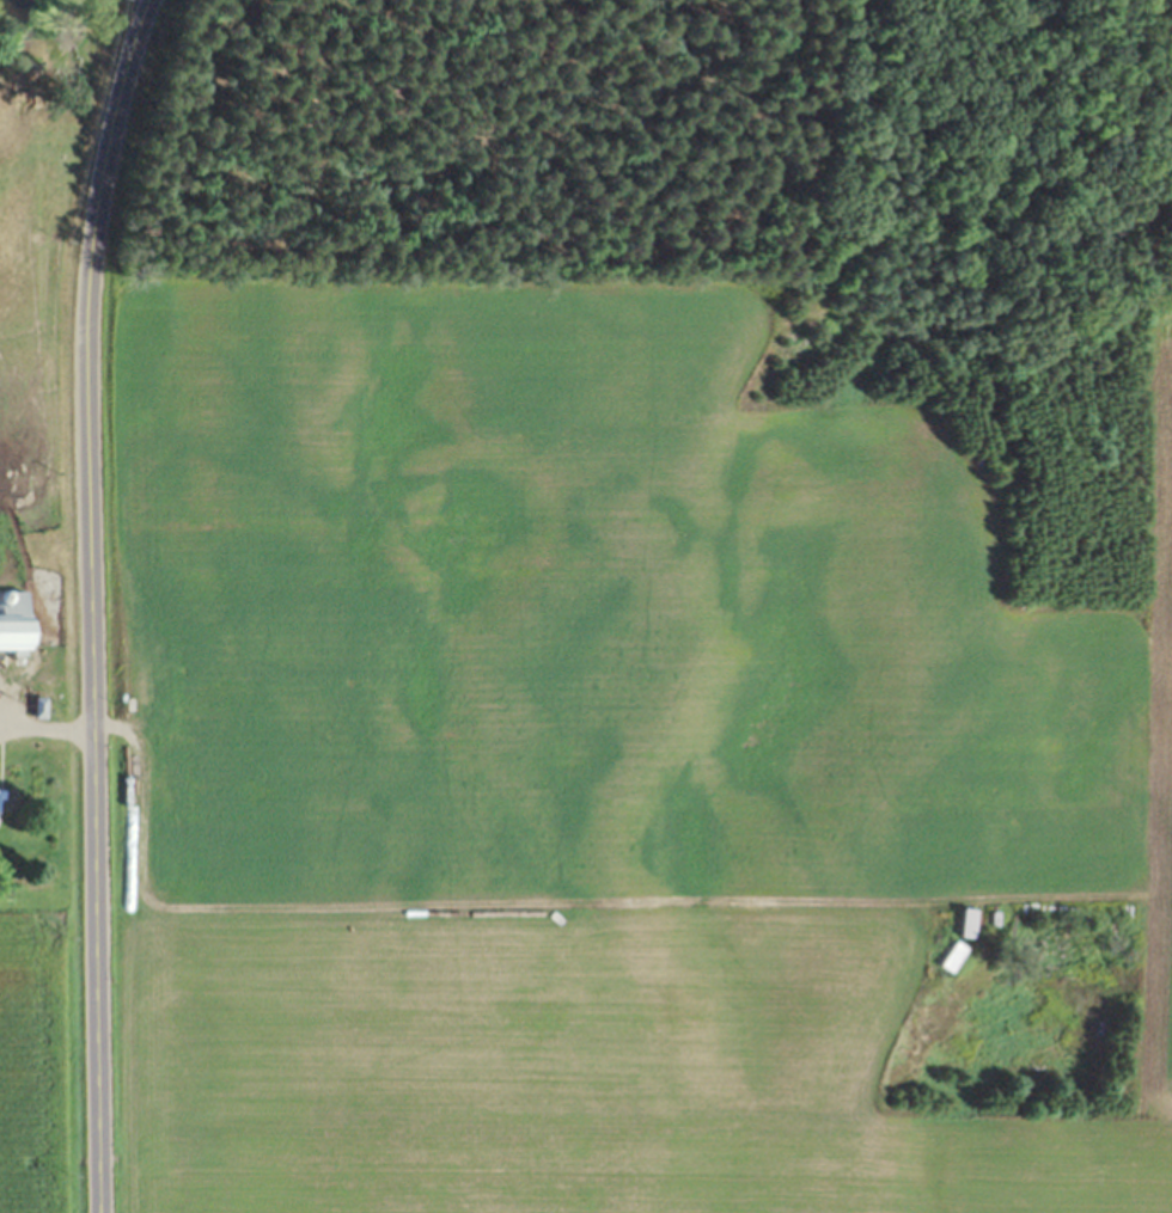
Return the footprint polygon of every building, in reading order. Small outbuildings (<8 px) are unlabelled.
[(0,592),(0,650),(40,651),(40,623),(30,623),(30,593),(0,592)] [(981,938),(981,910),(963,910),(963,938),(981,938)]
